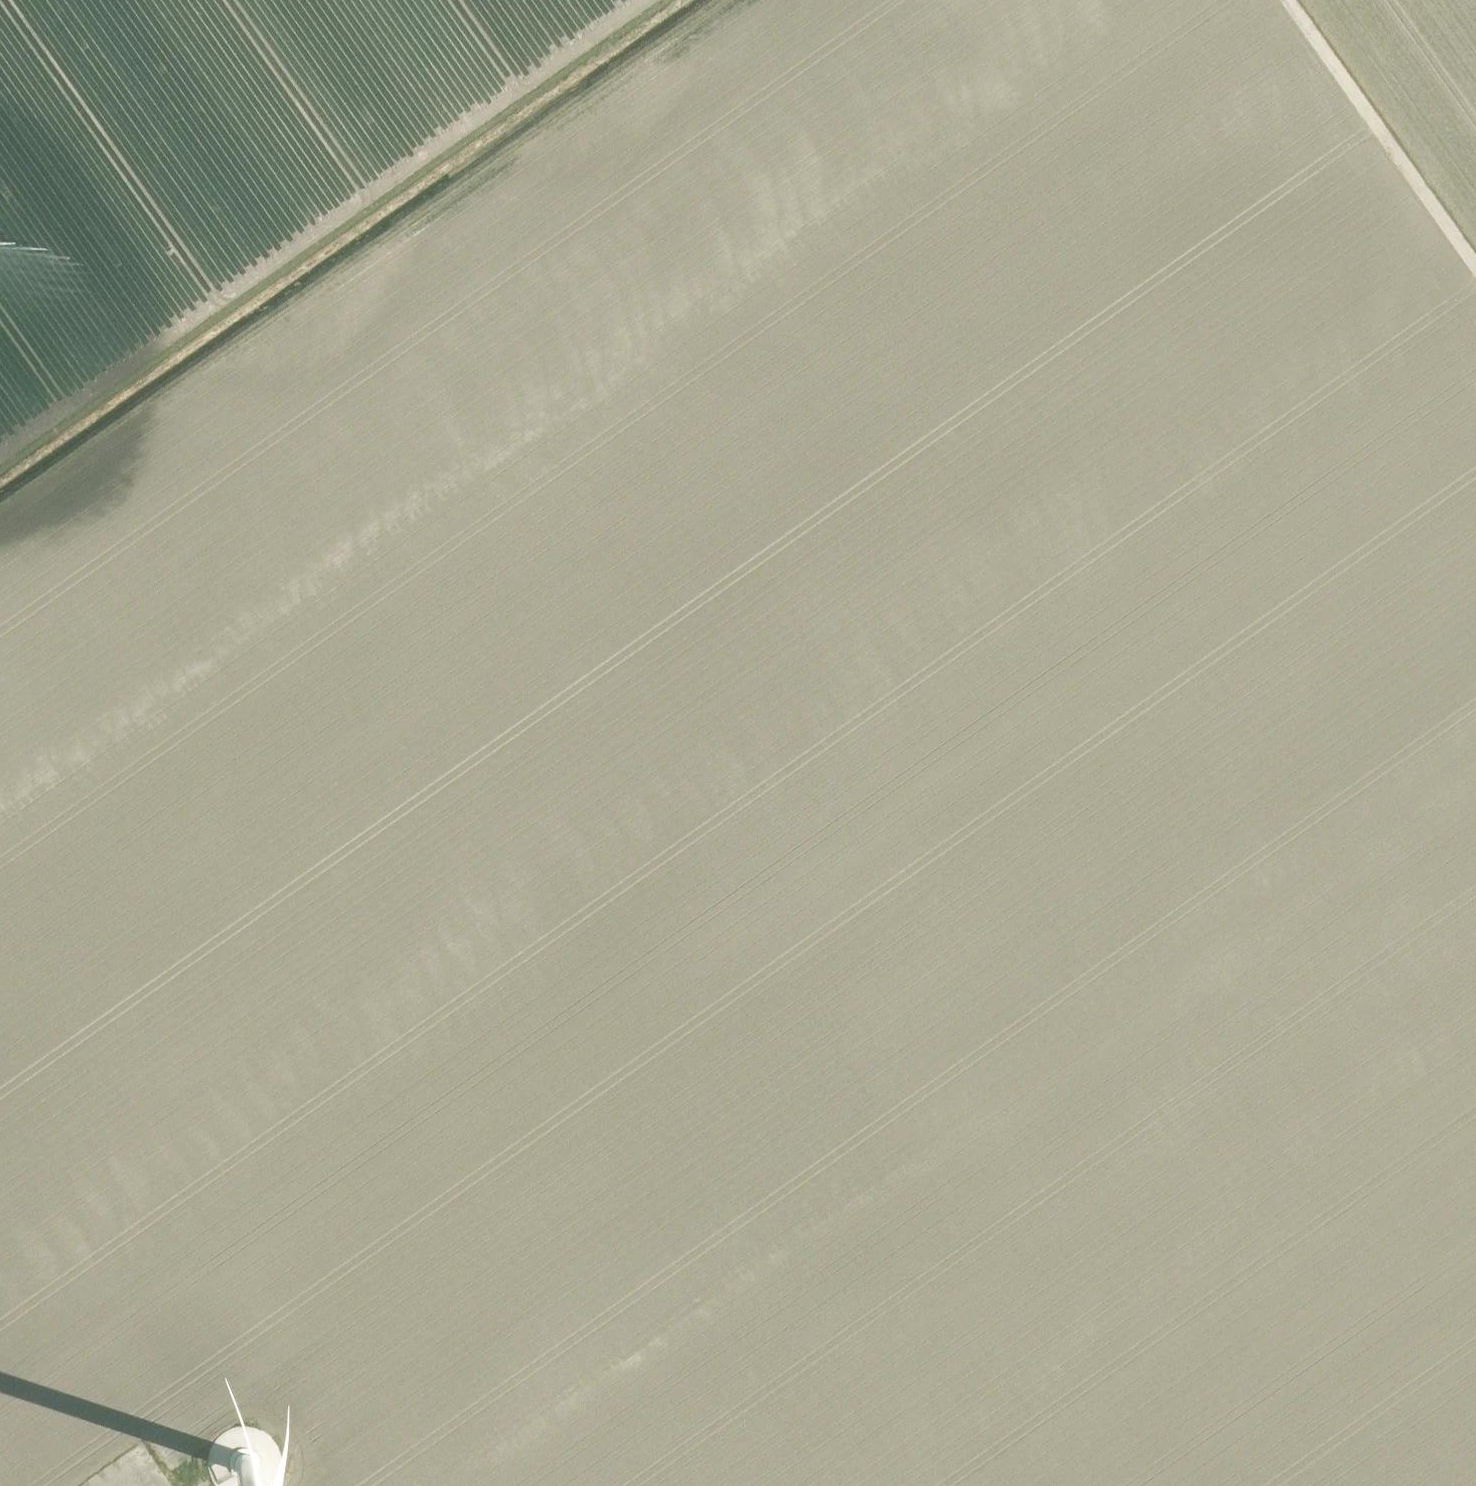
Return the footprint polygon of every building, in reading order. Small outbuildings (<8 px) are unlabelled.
[(237,1462),(236,1463),(237,1465),(237,1467),(238,1468),(239,1469),(240,1471),(242,1471),(243,1472),(245,1472),(247,1472),(248,1472),(250,1471),(251,1470),(252,1469),(253,1468),(254,1466),(254,1465),(255,1463),(254,1461),(254,1460),(253,1458),(252,1457),(251,1456),(249,1455),(248,1454),(246,1454),(244,1454),(243,1455),(241,1455),(240,1456),(239,1457),(238,1459),(237,1460),(237,1462)]
